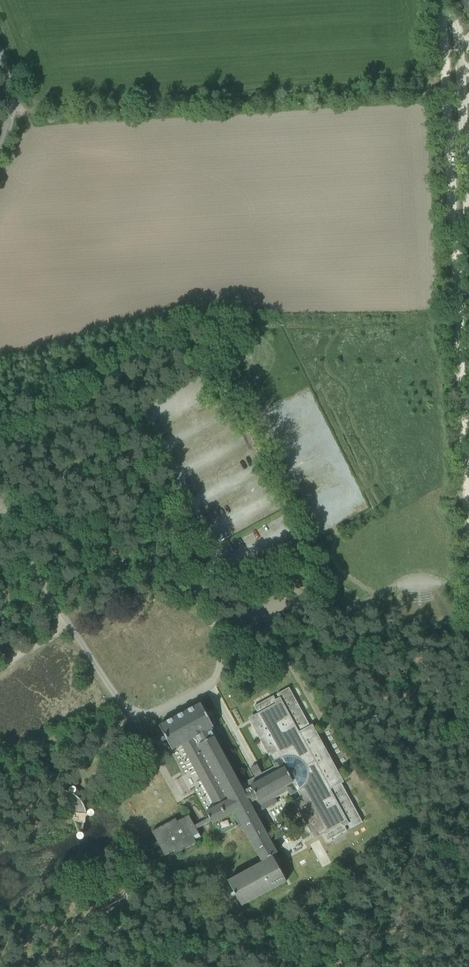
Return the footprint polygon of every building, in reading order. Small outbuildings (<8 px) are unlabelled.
[(327,841),(347,830),(344,825),(347,824),(350,829),(362,822),(340,782),(336,784),(334,781),(340,778),(314,729),(308,733),(306,730),(311,727),(289,687),(276,694),(279,699),(276,700),(273,696),(254,706),(259,715),(265,711),(266,714),(252,722),(269,755),(271,754),(275,761),(272,762),(275,767),(262,774),(257,764),(257,765),(259,769),(253,773),(251,768),(250,768),(255,778),(240,785),(210,729),(213,727),(200,703),(159,726),(172,750),(182,745),(215,807),(206,812),(219,836),(237,826),(234,820),(238,818),(261,861),(262,861),(263,862),(228,881),(241,906),(286,881),(285,882),(273,856),(272,857),(271,856),(277,853),(253,809),(255,808),(258,813),(278,802),(275,797),(287,790),(290,795),(298,791),(301,798),(295,801),(312,834),(327,826),(329,829),(323,832),(327,841)] [(64,793),(64,794),(64,795),(64,797),(64,798),(64,799),(65,801),(65,802),(65,803),(66,804),(67,805),(67,807),(69,808),(70,809),(71,810),(72,811),(74,812),(75,812),(77,813),(78,813),(80,813),(81,813),(83,813),(85,813),(85,812),(85,810),(84,809),(83,807),(83,805),(81,803),(80,801),(80,800),(79,800),(78,798),(77,797),(76,797),(75,796),(73,795),(72,794),(71,794),(70,794),(69,793),(68,793),(67,793),(66,793),(65,793),(64,793)] [(200,837),(201,837),(189,815),(177,821),(176,818),(152,831),(165,856),(177,849),(178,852),(196,842),(195,840),(200,837)]
